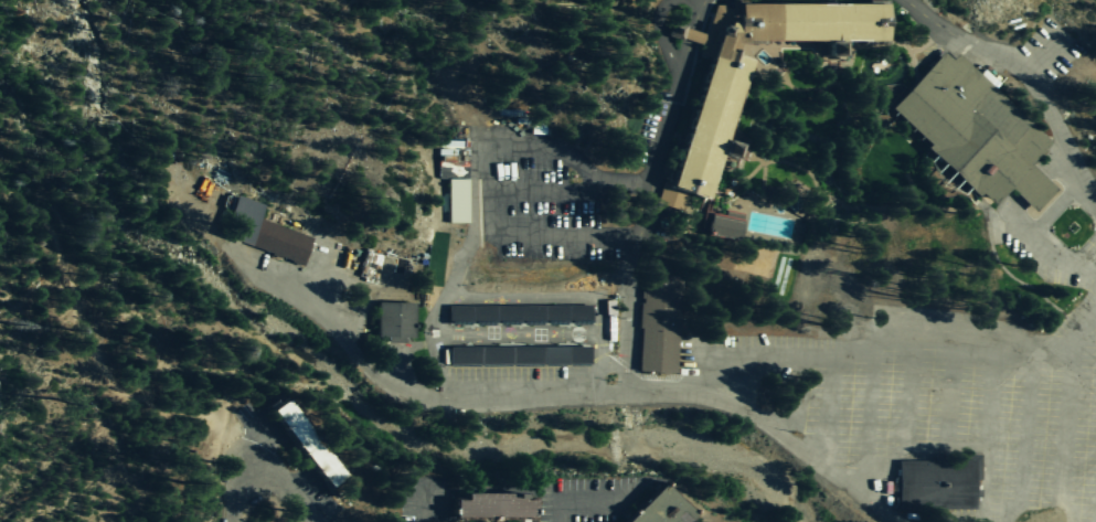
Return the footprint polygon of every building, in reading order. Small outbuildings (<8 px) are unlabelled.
[(722,153),(707,198),(685,191),(680,211),(655,202),(661,182),(672,185),(712,58),(728,7),(738,7),(738,3),(887,1),(888,39),(875,40),(844,40),(829,40),(741,40),(735,56),(751,63),(726,138),(722,153)] [(703,34),(712,7),(728,7),(712,58),(696,54),(700,44),(703,34)] [(680,38),(679,41),(664,35),(669,20),(683,24),(683,28),(680,38)] [(683,28),(703,34),(700,44),(680,38),(683,28)] [(904,40),(914,61),(914,71),(919,76),(916,79),(909,74),(908,62),(901,45),(875,45),(875,40),(888,39),(904,40)] [(844,40),(844,56),(829,56),(829,40),(844,40)] [(1005,185),(990,202),(979,192),(976,195),(925,147),(927,143),(890,108),(916,79),(919,76),(940,53),(949,60),(954,54),(1047,141),(1026,162),(1005,185)] [(528,134),(528,126),(543,126),(543,135),(528,134)] [(726,138),(741,142),(736,158),(722,153),(726,138)] [(466,222),(446,222),(446,178),(436,178),(436,155),(466,156),(466,222)] [(1026,162),(1053,188),(1032,210),(1005,185),(1026,162)] [(224,194),(233,198),(228,210),(220,205),(224,194)] [(300,265),(221,235),(235,195),(262,205),(257,217),(310,238),(300,265)] [(790,213),(783,205),(790,199),(797,205),(790,213)] [(707,213),(722,216),(723,210),(742,214),(735,242),(703,235),(707,213)] [(777,256),(788,258),(779,295),(768,291),(777,256)] [(637,370),(639,328),(636,328),(638,302),(640,302),(640,297),(638,297),(638,290),(640,291),(642,259),(679,262),(672,372),(637,370)] [(412,301),(412,337),(402,337),(402,343),(386,342),(386,337),(375,337),(376,301),(412,301)] [(447,305),(447,323),(591,321),(591,304),(447,305)] [(590,364),(590,346),(449,345),(449,363),(590,364)] [(270,411),(287,398),(344,477),(329,488),(270,411)] [(972,497),(972,509),(897,510),(897,461),(932,461),(932,455),(978,455),(978,497),(972,497)] [(694,514),(687,521),(622,521),(661,482),(694,514)] [(465,493),(522,493),(522,500),(533,500),(533,516),(454,516),(454,500),(465,500),(465,493)]
